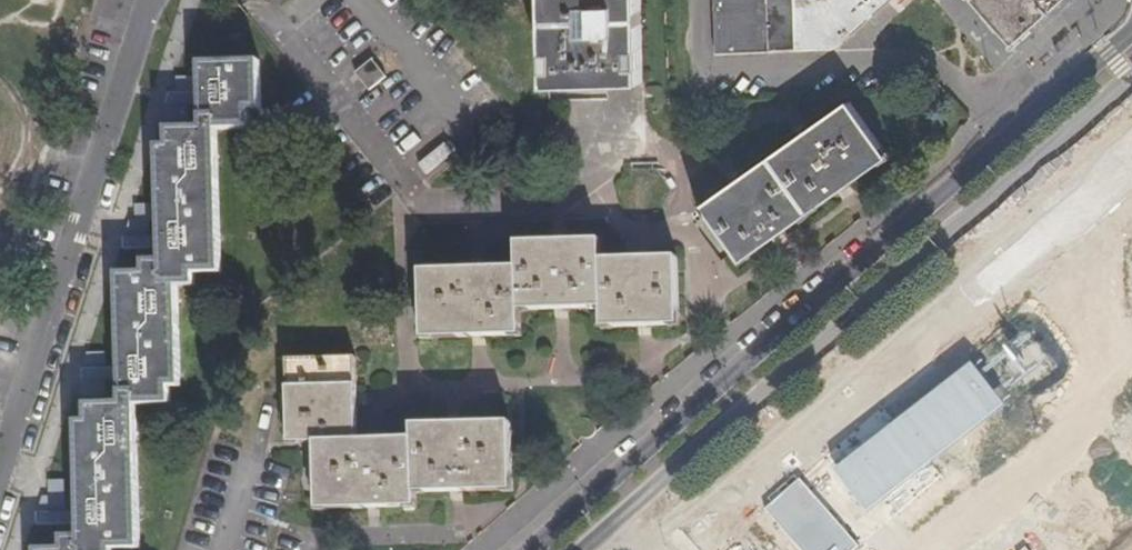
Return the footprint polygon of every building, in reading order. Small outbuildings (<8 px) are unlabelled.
[(548,82),(644,81),(642,0),(546,0),(548,82)] [(715,54),(769,52),(767,0),(714,0),(715,54)] [(769,52),(793,51),(792,0),(767,0),(769,52)] [(793,51),(831,50),(894,0),(792,0),(793,51)] [(1070,0),(963,0),(1008,56),(1072,2),(1070,0)] [(372,60),(356,73),(371,90),(386,78),(372,60)] [(202,65),(202,75),(202,94),(203,105),(203,130),(170,130),(170,148),(158,148),(160,240),(161,251),(161,263),(145,263),(144,276),(118,277),(121,369),(121,380),(122,405),(88,406),(88,423),(78,423),(79,514),(80,525),(80,537),(63,537),(64,549),(37,549),(112,549),(112,546),(139,545),(136,404),(167,403),(166,384),(178,384),(177,283),(193,283),(193,270),(219,270),(216,130),(250,129),(250,111),(260,112),(259,64),(202,65)] [(189,105),(203,105),(202,94),(194,94),(194,77),(177,78),(177,94),(171,94),(167,106),(167,122),(189,122),(189,105)] [(849,99),(704,202),(746,258),(889,155),(849,99)] [(127,252),(161,251),(160,240),(149,240),(149,224),(152,224),(151,207),(135,207),(135,224),(129,224),(127,241),(127,252)] [(606,248),(523,249),(522,275),(426,275),(425,343),(522,342),(522,318),(604,316),(604,337),(679,336),(679,267),(607,267),(606,248)] [(107,380),(121,380),(121,369),(107,369),(106,353),(89,353),(84,370),(85,398),(107,397),(107,380)] [(356,360),(286,360),(287,449),(315,448),(316,516),(414,516),(413,501),(506,501),(507,442),(411,442),(410,454),(356,454),(356,360)] [(765,509),(800,549),(854,549),(942,476),(932,465),(1005,404),(970,363),(896,425),(883,409),(818,465),(765,509)] [(80,525),(79,514),(65,514),(65,481),(51,481),(51,498),(46,498),(40,514),(41,526),(80,525)]
